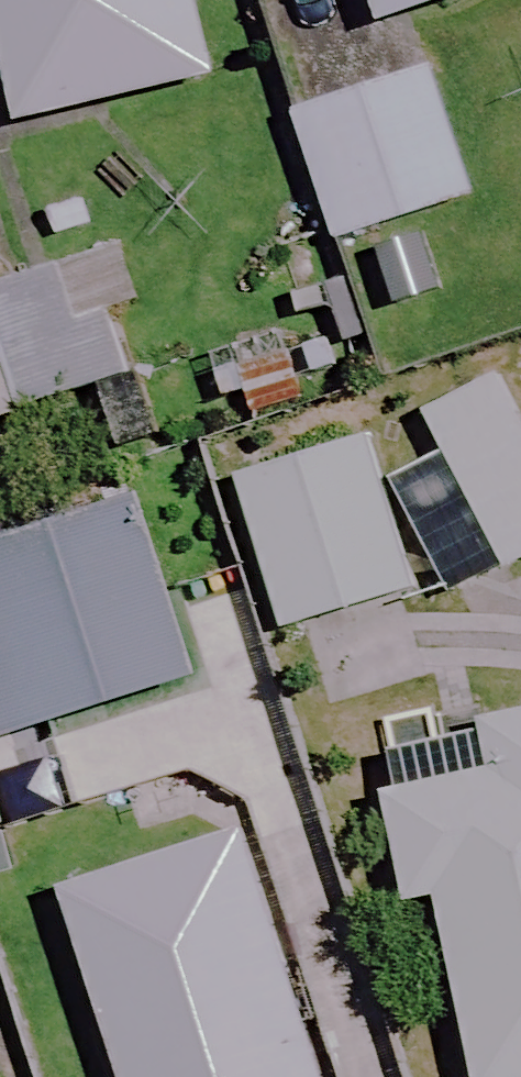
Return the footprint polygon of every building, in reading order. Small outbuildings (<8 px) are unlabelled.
[(185,0),(0,0),(0,65),(13,123),(203,80),(185,0)] [(373,27),(459,0),(365,0),(373,27)] [(467,202),(424,71),(288,115),(331,246),(467,202)] [(111,246),(0,282),(0,421),(118,383),(97,315),(130,305),(111,246)] [(497,380),(422,413),(441,455),(386,479),(440,601),(520,565),(520,434),(497,380)] [(403,597),(358,443),(234,479),(279,633),(403,597)] [(127,504),(0,545),(0,743),(184,683),(127,504)] [(372,753),(405,906),(432,901),(470,1076),(520,1076),(520,721),(372,753)] [(243,836),(59,896),(117,1076),(321,1076),(243,836)]
